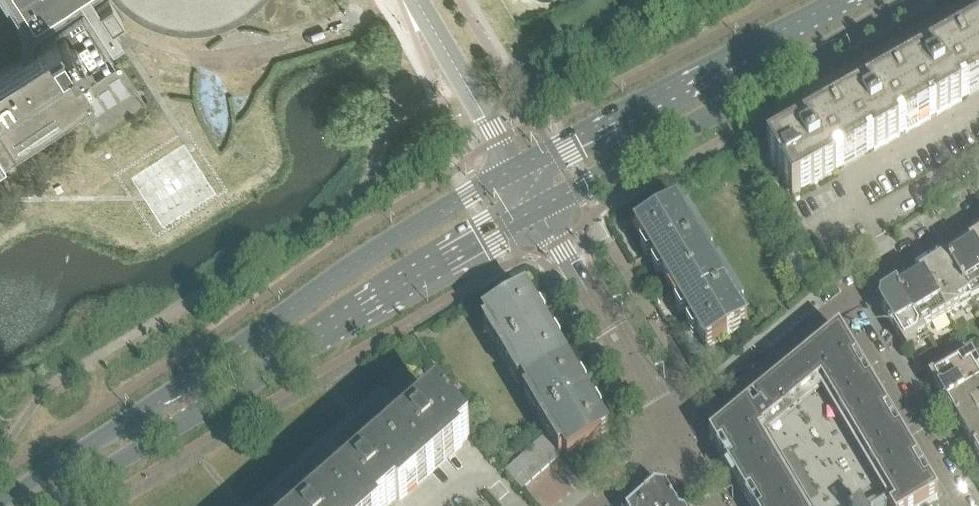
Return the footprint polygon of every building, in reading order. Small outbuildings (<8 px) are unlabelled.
[(79,60),(81,56),(64,30),(44,42),(32,23),(33,22),(33,21),(66,0),(0,0),(0,2),(19,32),(20,40),(20,42),(20,57),(18,58),(19,59),(11,65),(0,72),(0,143),(8,138),(19,131),(25,127),(36,120),(51,110),(70,98),(79,111),(86,122),(97,139),(147,107),(147,106),(139,93),(121,66),(116,69),(95,82),(96,84),(88,89),(87,87),(86,86),(96,80),(92,73),(89,75),(79,60)] [(127,5),(138,12),(149,17),(159,21),(171,24),(183,25),(196,24),(208,22),(217,20),(229,15),(240,9),(247,4),(251,0),(121,0),(127,5)] [(977,39),(976,37),(957,48),(971,73),(977,83),(978,83),(978,38),(977,39)] [(977,83),(971,73),(957,48),(937,59),(938,61),(931,65),(926,55),(916,61),(920,69),(894,83),(919,127),(930,120),(929,117),(936,113),(937,116),(962,102),(961,99),(970,94),(969,93),(966,95),(964,91),(977,83)] [(919,127),(894,83),(867,98),(863,91),(853,96),(859,106),(852,110),(851,108),(831,119),(852,155),(864,148),(866,151),(863,153),(864,154),(873,149),(875,152),(900,138),(898,135),(905,131),(906,134),(919,127)] [(839,162),(852,155),(831,119),(812,130),(813,132),(806,136),(800,126),(790,132),(795,139),(768,155),(792,198),(837,173),(835,171),(844,165),(844,164),(841,166),(839,162)] [(712,266),(709,260),(677,206),(636,230),(671,290),(712,266)] [(971,245),(978,259),(978,240),(971,245)] [(978,294),(978,259),(971,245),(921,277),(944,317),(970,302),(970,300),(978,294)] [(748,325),(728,291),(712,266),(671,290),(706,349),(748,325)] [(925,328),(944,317),(921,277),(882,302),(881,308),(907,352),(931,338),(925,328)] [(567,364),(544,325),(525,294),(484,318),(488,325),(484,327),(485,330),(489,327),(500,344),(495,347),(506,366),(511,363),(521,381),(517,383),(518,385),(522,383),(525,388),(567,364)] [(938,500),(870,386),(857,363),(839,333),(730,423),(731,423),(710,441),(744,499),(748,505),(927,505),(938,500)] [(971,358),(978,353),(978,348),(975,342),(963,349),(969,359),(971,358)] [(953,355),(947,346),(935,353),(941,363),(953,355)] [(971,358),(969,359),(963,349),(953,355),(941,363),(926,372),(947,407),(978,388),(978,370),(971,358)] [(941,363),(935,353),(915,365),(919,371),(921,373),(923,373),(925,373),(926,372),(941,363)] [(609,434),(585,394),(567,364),(525,388),(529,394),(525,397),(526,399),(531,396),(541,414),(536,416),(548,435),(559,455),(560,454),(564,452),(567,459),(609,434)] [(947,407),(978,461),(978,388),(947,407)] [(470,438),(438,401),(413,423),(411,420),(408,423),(405,426),(407,428),(383,449),(415,486),(470,438)] [(559,455),(548,435),(535,447),(551,465),(561,456),(560,454),(559,455)] [(551,465),(535,447),(525,456),(540,474),(551,465)] [(383,449),(359,470),(356,468),(354,470),(353,471),(350,473),(352,476),(329,496),(338,505),(392,505),(415,486),(383,449)] [(540,474),(525,456),(515,464),(531,482),(540,474)] [(531,482),(515,464),(506,472),(522,490),(531,482)] [(665,491),(664,491),(663,491),(662,491),(657,490),(657,489),(656,489),(655,489),(636,505),(674,505),(665,491)] [(329,496),(318,505),(338,505),(329,496)]
